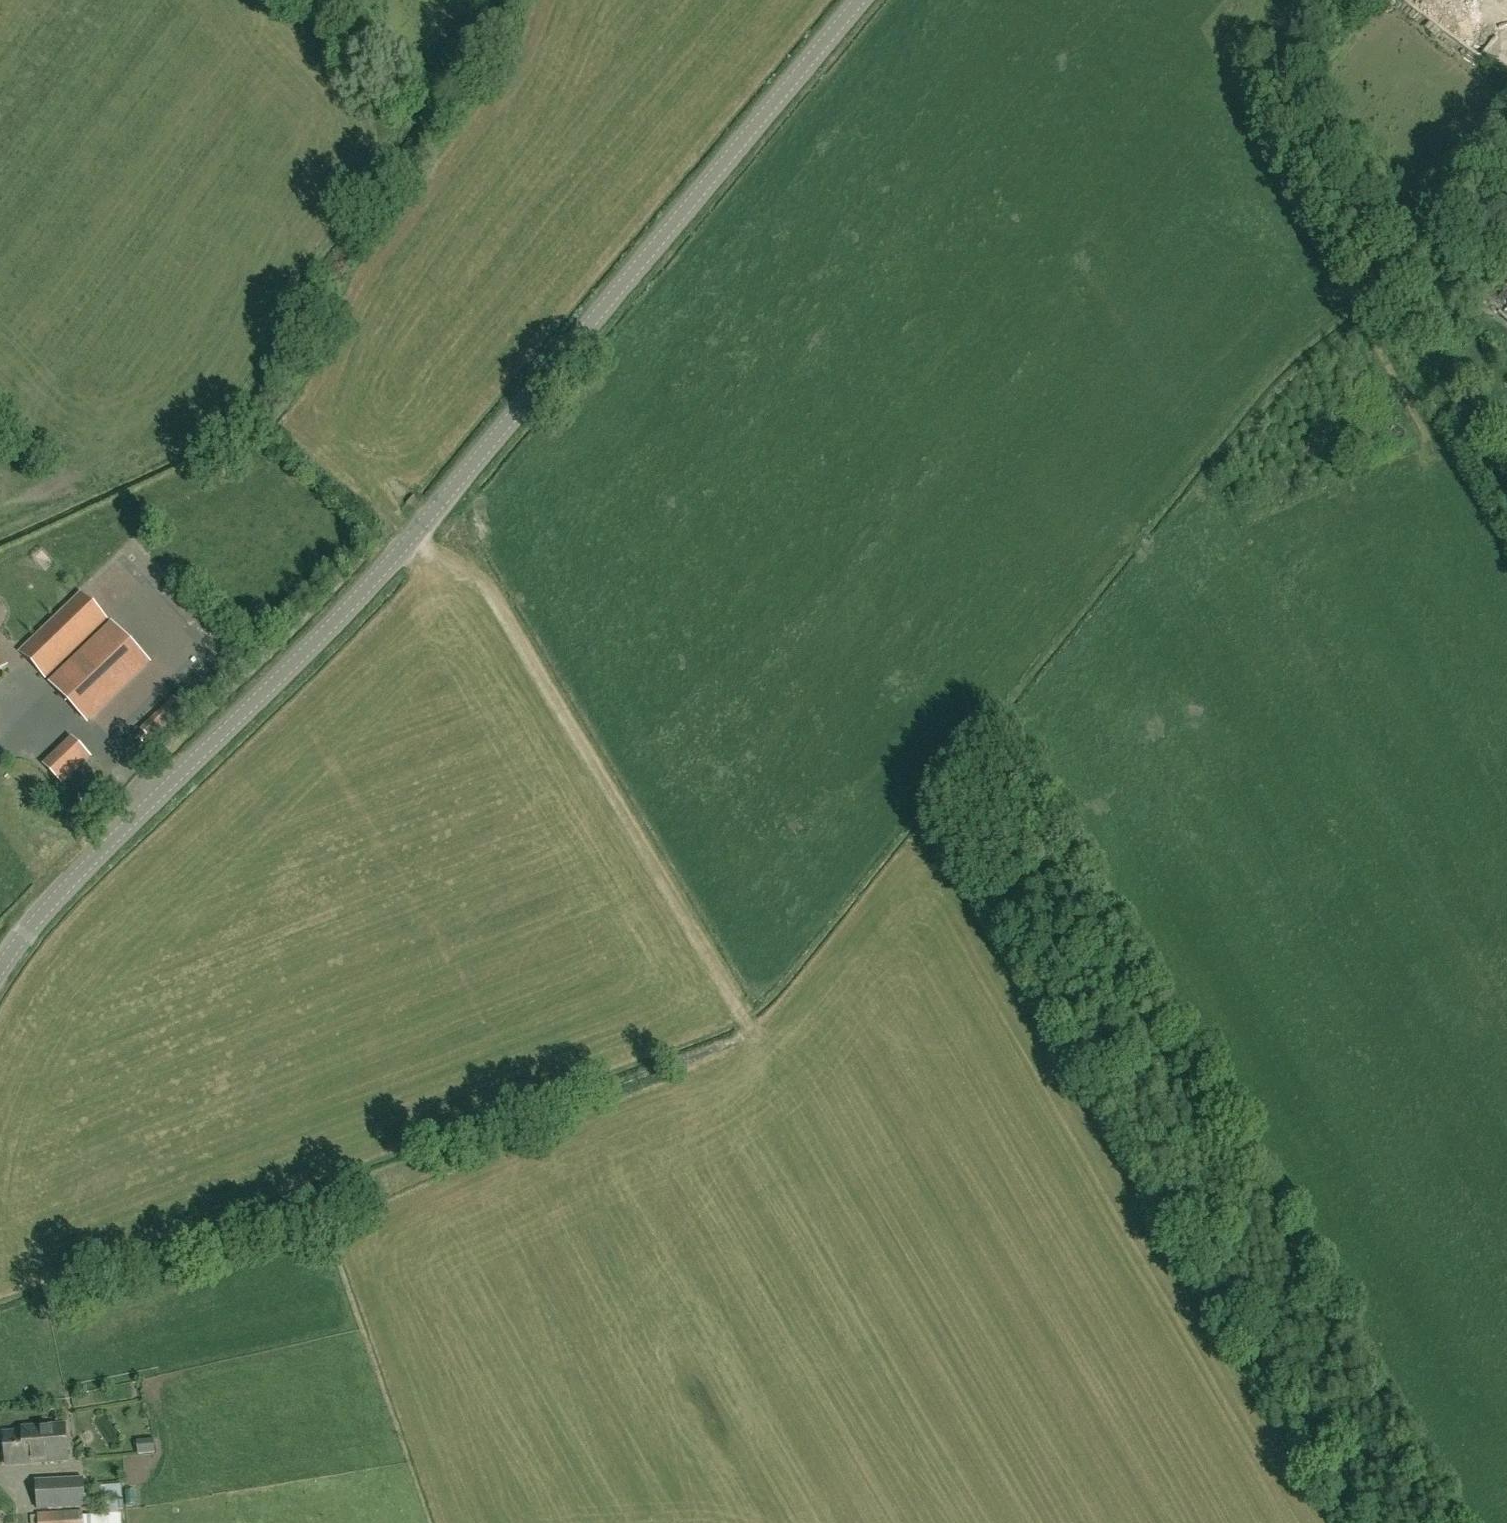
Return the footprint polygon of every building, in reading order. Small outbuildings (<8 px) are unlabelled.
[(20,653),(45,679),(106,620),(81,594),(20,653)] [(52,685),(86,721),(147,662),(113,626),(52,685)] [(65,785),(95,756),(76,735),(45,764),(65,785)] [(5,1464),(66,1461),(64,1425),(29,1427),(29,1432),(3,1433),(5,1464)] [(37,1510),(85,1507),(83,1479),(35,1482),(37,1510)] [(123,1501),(124,1489),(103,1488),(103,1501),(123,1501)] [(38,1522),(99,1522),(120,1521),(119,1514),(83,1516),(82,1511),(37,1515),(38,1522)]
